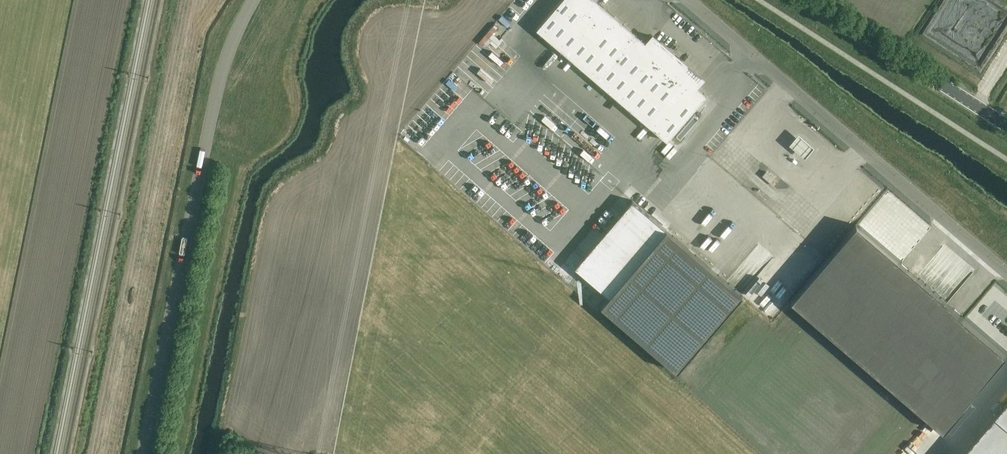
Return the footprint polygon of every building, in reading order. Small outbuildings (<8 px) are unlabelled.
[(595,0),(561,0),(536,29),(662,137),(667,141),(706,95),(701,91),(695,86),(702,79),(652,36),(646,44),(595,0)] [(484,40),(494,49),(500,43),(490,34),(484,40)] [(453,76),(479,99),(483,94),(458,71),(453,76)] [(814,145),(799,132),(790,142),(805,155),(814,145)] [(778,182),(766,172),(762,176),(774,186),(778,182)] [(768,282),(919,412),(984,336),(865,234),(885,209),(855,183),(834,208),(833,206),(768,282)] [(606,294),(663,227),(630,199),(573,265),(606,294)] [(674,368),(739,293),(674,237),(663,227),(606,294),(598,303),(674,368)] [(752,266),(742,279),(746,283),(765,258),(761,255),(752,266)] [(741,270),(745,274),(753,265),(749,262),(741,270)] [(962,453),(1006,453),(1006,402),(962,453)]
